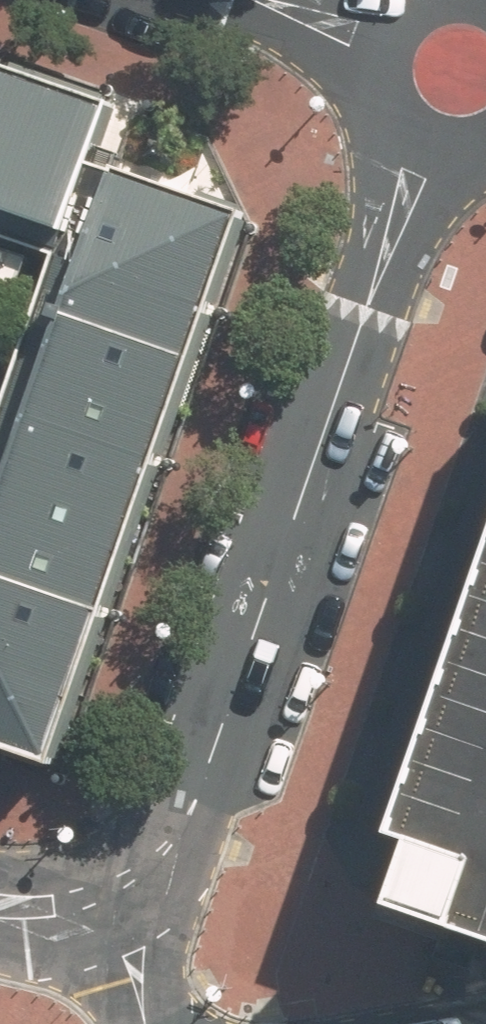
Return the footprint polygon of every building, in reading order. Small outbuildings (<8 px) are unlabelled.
[(98,164),(116,107),(0,67),(0,233),(60,254),(0,423),(0,738),(59,758),(240,212),(98,164)] [(393,828),(415,836),(393,903),(485,935),(485,564),(393,828)]
